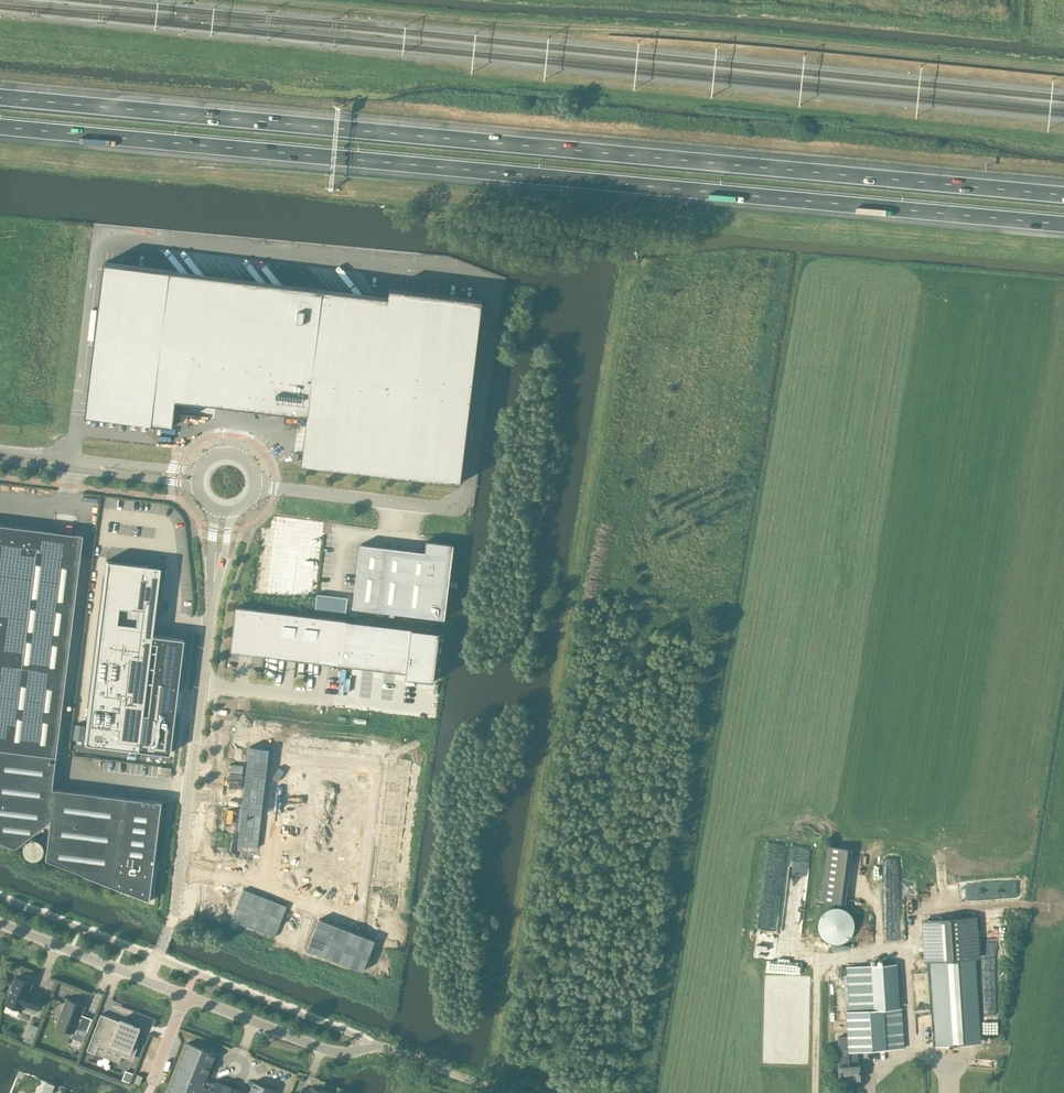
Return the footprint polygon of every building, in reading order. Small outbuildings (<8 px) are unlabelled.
[(389,297),(172,270),(105,262),(86,415),(174,426),(177,399),(308,415),(302,464),(461,483),(483,300),(390,288),(389,297)] [(55,756),(82,535),(75,534),(73,556),(51,553),(53,531),(3,525),(0,525),(0,750),(55,756)] [(361,544),(353,608),(379,611),(445,619),(454,545),(455,545),(455,544),(426,541),(426,542),(427,542),(425,552),(361,544)] [(151,635),(159,567),(106,560),(84,744),(137,750),(145,682),(177,686),(182,639),(151,635)] [(317,594),(316,608),(346,612),(348,598),(317,594)] [(253,654),(259,610),(236,607),(231,651),(253,654)] [(275,657),(280,612),(259,610),(253,654),(275,657)] [(297,659),(302,615),(280,612),(275,657),(297,659)] [(324,618),(302,615),(297,659),(319,662),(324,618)] [(341,664),(346,620),(324,618),(319,662),(341,664)] [(363,667),(368,623),(346,620),(341,664),(363,667)] [(368,623),(363,667),(385,670),(390,626),(368,623)] [(390,626),(385,670),(407,673),(412,628),(390,626)] [(407,673),(406,677),(417,678),(417,679),(423,679),(433,680),(433,681),(434,681),(440,632),(412,628),(407,673)] [(166,743),(179,743),(179,729),(152,728),(152,742),(158,742),(158,750),(166,750),(166,743)] [(250,747),(238,845),(258,848),(270,749),(250,747)] [(55,756),(0,750),(0,842),(14,847),(49,820),(44,859),(150,901),(162,802),(51,788),(55,756)] [(170,773),(171,770),(171,768),(161,767),(160,774),(170,775),(170,773)] [(818,898),(842,897),(839,845),(814,845),(818,898)] [(244,889),(231,920),(275,937),(287,906),(244,889)] [(836,906),(833,906),(829,907),(826,909),(823,912),(821,915),(820,918),(819,921),(819,925),(819,928),(820,932),(822,935),(824,938),(827,940),(830,942),(834,943),(837,943),(841,943),(844,942),(848,940),(850,938),(853,935),(854,932),(856,928),(856,925),(856,920),(854,917),(853,913),(850,911),(847,908),(844,907),(840,906),(836,906)] [(975,917),(924,920),(926,962),(931,961),(931,966),(936,1046),(977,1044),(981,1043),(976,963),(975,958),(978,958),(975,917)] [(320,919),(308,950),(363,971),(375,940),(320,919)] [(840,1080),(860,1079),(859,1065),(858,1065),(857,1051),(904,1048),(901,1008),(897,1008),(896,1000),(899,1000),(896,964),(894,964),(847,967),(850,1011),(846,1011),(849,1050),(835,1051),(836,1067),(839,1067),(840,1080)] [(33,983),(16,977),(13,985),(11,985),(8,994),(9,994),(6,1003),(22,1009),(23,1008),(36,1013),(37,1008),(38,1009),(43,995),(33,991),(33,992),(30,991),(33,983)] [(85,1006),(68,999),(57,1026),(74,1032),(76,1027),(87,1032),(92,1019),(81,1014),(85,1006)] [(120,1019),(120,1021),(101,1014),(87,1050),(119,1063),(122,1055),(128,1057),(128,1056),(131,1058),(133,1054),(136,1047),(137,1043),(135,1043),(141,1027),(120,1019)] [(216,1053),(189,1043),(170,1092),(171,1092),(243,1092),(239,1092),(240,1090),(217,1081),(216,1084),(206,1080),(216,1053)] [(129,1082),(132,1073),(126,1071),(123,1079),(129,1082)] [(276,1090),(254,1082),(250,1092),(275,1092),(276,1090)]
